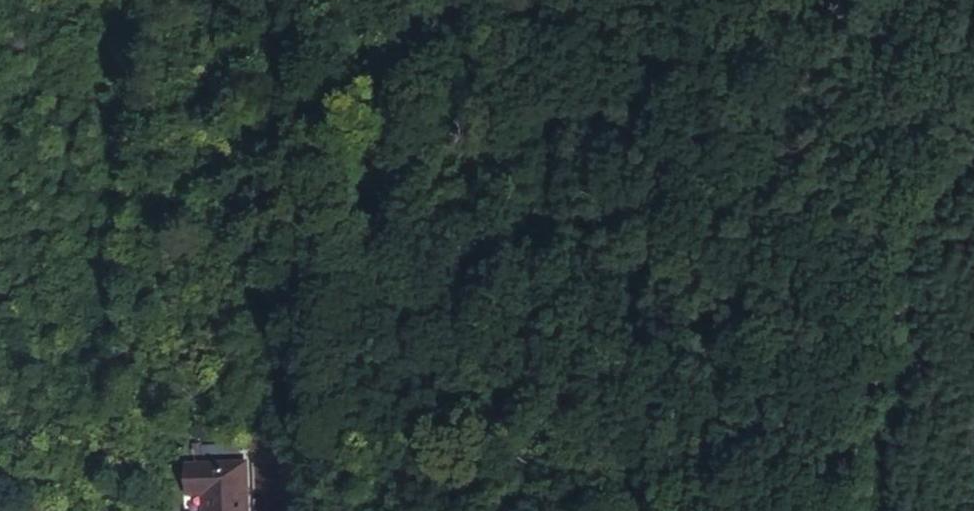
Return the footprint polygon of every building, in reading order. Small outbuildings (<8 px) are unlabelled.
[(190,494),(204,493),(205,510),(245,510),(244,463),(189,465),(190,494)]
